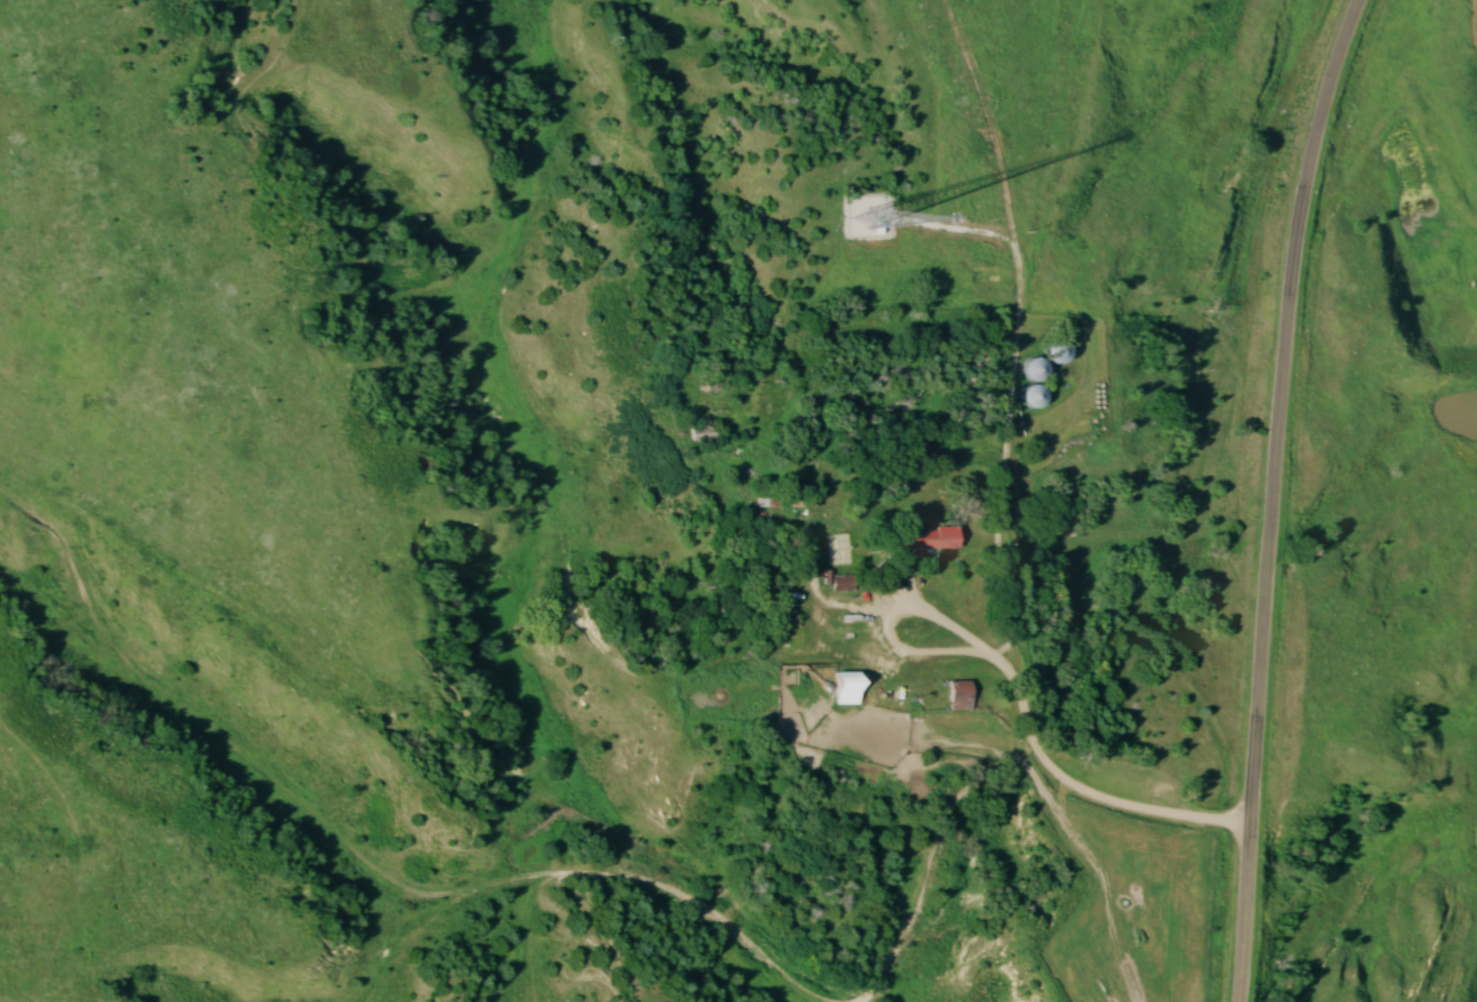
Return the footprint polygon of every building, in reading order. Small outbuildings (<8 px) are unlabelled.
[(1051,366),(1067,366),(1067,348),(1051,348),(1051,366)] [(1024,371),(1034,386),(1050,376),(1041,361),(1024,371)] [(1045,391),(1028,389),(1026,411),(1043,412),(1045,391)] [(758,509),(775,510),(775,497),(758,496),(758,509)] [(957,531),(898,531),(899,552),(916,552),(916,553),(957,553),(957,531)] [(856,578),(831,578),(831,594),(856,594),(856,578)] [(858,708),(858,676),(834,676),(834,708),(858,708)] [(971,686),(951,686),(951,711),(971,711),(971,686)]
